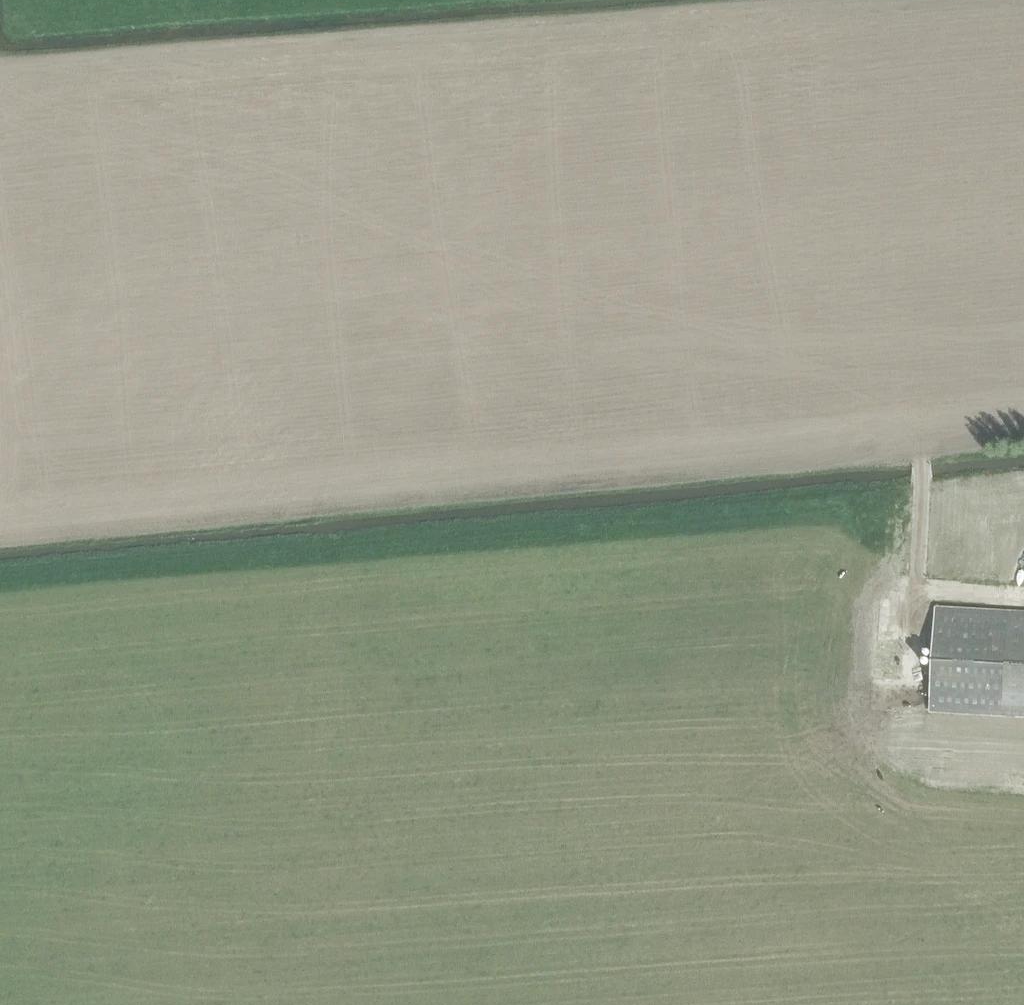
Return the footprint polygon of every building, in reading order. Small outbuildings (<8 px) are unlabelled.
[(984,513),(983,499),(941,501),(942,527),(973,526),(972,513),(984,513)] [(935,608),(929,711),(1023,716),(1023,613),(935,608)]
